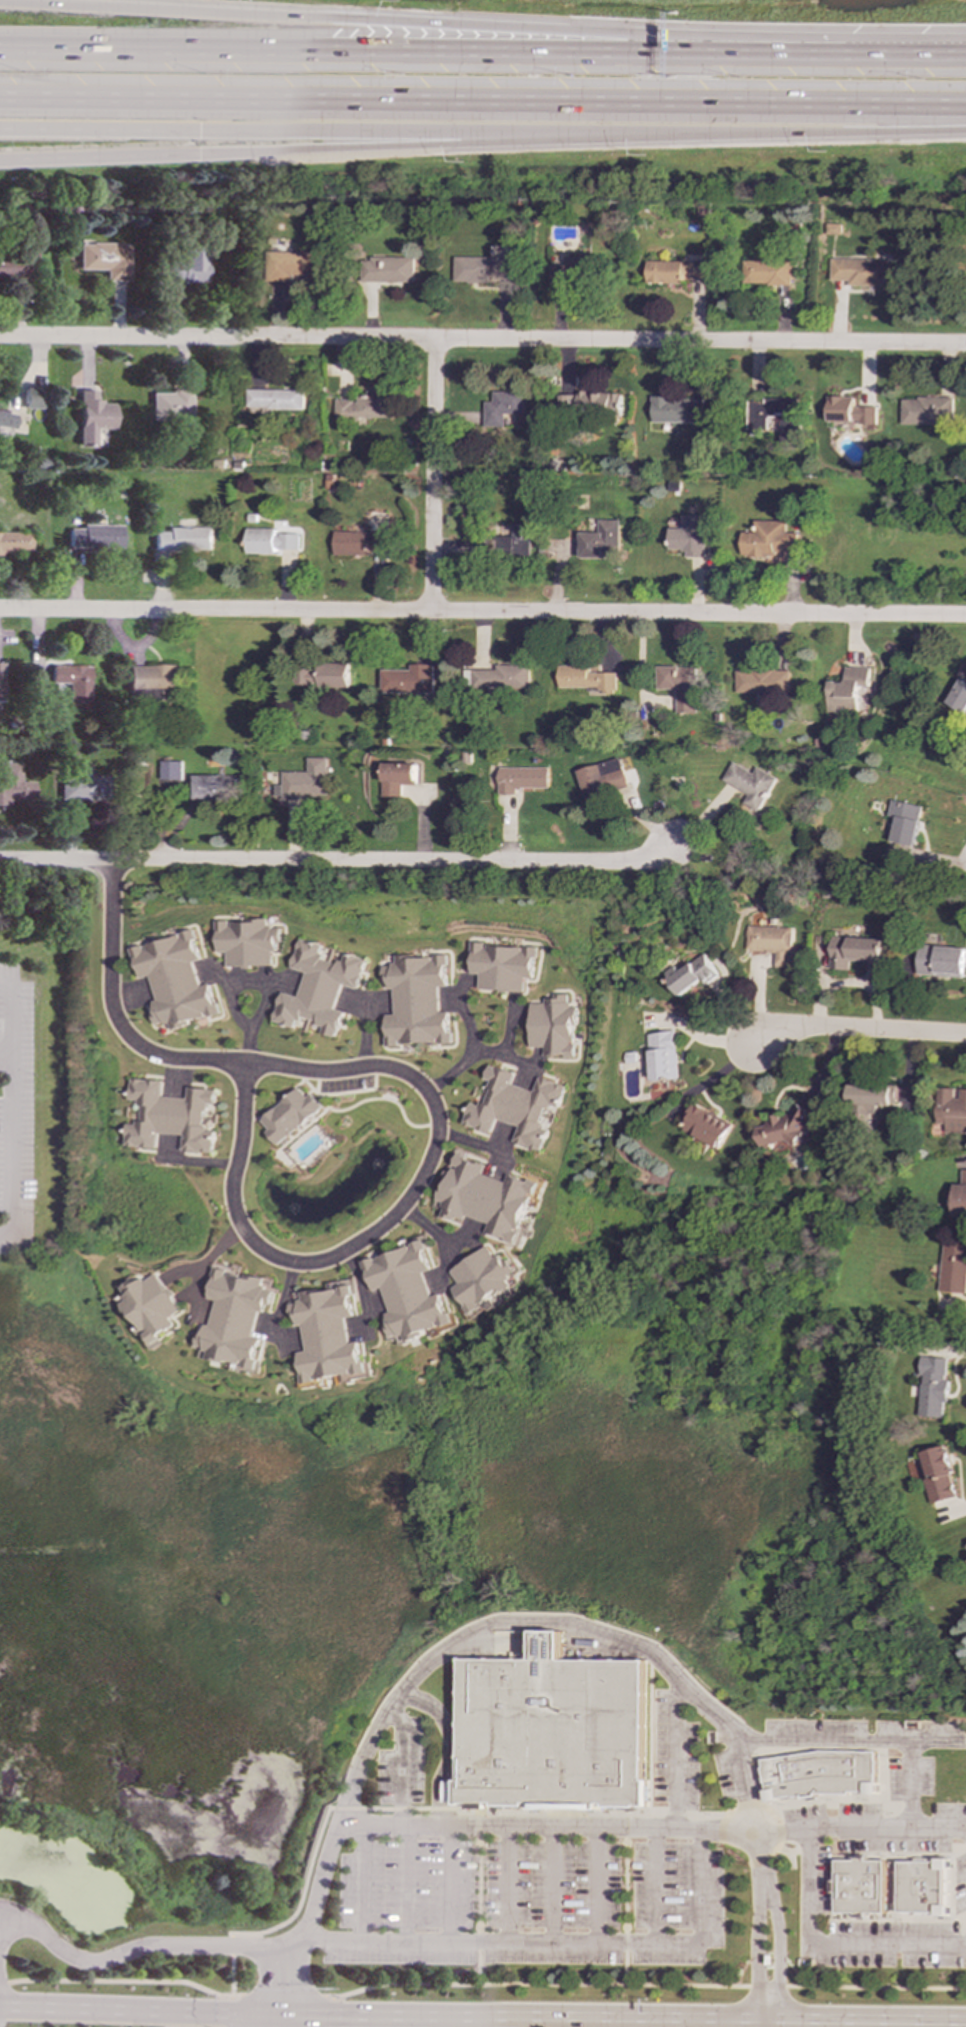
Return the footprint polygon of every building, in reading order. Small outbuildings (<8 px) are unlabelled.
[(128,280),(128,243),(78,243),(78,269),(105,269),(105,280),(128,280)] [(206,280),(206,247),(180,247),(180,259),(162,259),(161,280),(206,280)] [(266,252),(267,282),(292,281),(292,278),(321,278),(321,252),(266,252)] [(0,256),(0,278),(25,278),(25,256),(0,256)] [(549,284),(596,283),(596,256),(564,257),(564,264),(549,264),(549,284)] [(454,283),(489,283),(489,277),(523,278),(523,272),(521,272),(521,258),(455,257),(454,283)] [(362,258),(362,282),(413,283),(414,259),(362,258)] [(888,287),(889,260),(831,259),(831,281),(849,281),(849,286),(888,287)] [(705,279),(705,260),(647,262),(648,285),(683,284),(683,280),(705,279)] [(791,285),(792,261),(746,260),(745,284),(791,285)] [(23,407),(40,408),(40,387),(23,387),(23,407)] [(248,411),(304,412),(304,390),(248,389),(248,411)] [(115,401),(94,401),(94,390),(78,390),(78,445),(94,445),(94,428),(115,428),(115,401)] [(150,392),(151,420),(190,420),(189,391),(150,392)] [(335,400),(336,420),(388,419),(388,391),(367,391),(368,397),(358,397),(358,400),(335,400)] [(485,427),(505,427),(505,414),(522,414),(522,392),(493,392),(493,402),(485,402),(485,427)] [(558,396),(558,412),(620,412),(621,393),(578,393),(578,396),(558,396)] [(876,407),(854,407),(854,397),(829,397),(829,422),(854,422),(854,427),(876,427),(876,407)] [(652,423),(704,423),(704,399),(653,398),(652,423)] [(903,398),(902,425),(938,425),(938,417),(952,417),(952,399),(903,398)] [(749,402),(749,430),(768,430),(768,417),(781,417),(782,443),(799,443),(798,399),(766,399),(766,402),(749,402)] [(0,412),(0,435),(8,436),(12,414),(0,412)] [(706,557),(707,516),(684,516),(684,528),(670,528),(670,550),(686,550),(686,557),(706,557)] [(580,533),(580,556),(620,556),(620,521),(599,520),(598,533),(580,533)] [(744,562),(784,562),(784,552),(800,552),(800,533),(788,533),(788,521),(756,521),(756,532),(744,532),(744,562)] [(532,524),(513,523),(513,536),(496,536),(496,557),(530,558),(532,524)] [(122,525),(82,524),(82,528),(68,528),(68,548),(122,548),(122,525)] [(154,531),(154,551),(211,550),(211,527),(167,527),(167,531),(154,531)] [(299,535),(274,534),(275,529),(246,528),(245,554),(279,555),(279,550),(299,550),(299,535)] [(31,554),(31,532),(0,532),(0,553),(31,554)] [(370,556),(370,552),(385,552),(385,532),(334,532),(334,555),(370,556)] [(348,663),(319,663),(319,670),(300,670),(300,685),(311,686),(311,689),(347,690),(348,663)] [(90,666),(50,664),(50,683),(68,683),(67,709),(89,709),(90,666)] [(382,671),(382,694),(433,693),(433,664),(410,665),(410,670),(382,671)] [(965,713),(965,666),(961,664),(955,676),(960,678),(948,704),(965,713)] [(127,665),(126,699),(178,699),(178,666),(127,665)] [(528,665),(496,666),(496,670),(474,670),(474,690),(529,689),(528,665)] [(615,673),(588,673),(588,665),(558,666),(559,688),(587,688),(587,695),(616,695),(615,673)] [(696,667),(658,667),(658,690),(676,689),(676,714),(697,714),(696,667)] [(830,682),(829,712),(870,713),(870,668),(845,667),(845,682),(830,682)] [(791,671),(736,670),(736,693),(754,693),(754,701),(767,701),(767,694),(791,694),(791,671)] [(577,770),(586,802),(630,791),(625,771),(631,770),(627,757),(577,770)] [(327,758),(308,758),(308,772),(283,772),(283,785),(274,785),(274,800),(303,800),(303,797),(327,797),(327,758)] [(160,785),(182,785),(182,761),(160,761),(160,785)] [(0,762),(0,804),(33,804),(33,781),(19,781),(19,762),(0,762)] [(779,778),(758,767),(754,774),(733,762),(723,781),(749,795),(744,804),(760,813),(779,778)] [(417,763),(384,763),(384,796),(402,797),(403,785),(416,785),(417,763)] [(500,767),(500,795),(519,795),(519,788),(549,788),(549,768),(500,767)] [(194,775),(193,799),(237,800),(238,776),(194,775)] [(922,805),(889,801),(887,817),(896,818),(892,844),(917,847),(922,805)] [(266,967),(266,952),(274,952),(274,928),(261,928),(261,921),(214,921),(214,953),(223,953),(223,967),(266,967)] [(793,968),(793,927),(744,927),(743,952),(773,952),(773,968),(793,968)] [(129,947),(137,979),(148,976),(154,1001),(150,1002),(156,1026),(167,1023),(168,1028),(215,1017),(207,984),(196,987),(190,962),(197,960),(190,932),(129,947)] [(830,971),(849,971),(849,963),(884,964),(884,939),(831,938),(830,971)] [(329,1039),(336,1013),(328,1008),(334,986),(348,990),(352,985),(359,960),(337,954),(331,964),(324,962),(313,954),(315,946),(294,940),(285,969),(299,973),(292,997),(276,992),(269,1017),(265,1022),(281,1027),(288,1031),(296,1019),(305,1021),(312,1027),(317,1028),(315,1035),(329,1039)] [(511,993),(512,979),(522,980),(523,947),(462,944),(460,974),(468,975),(467,991),(511,993)] [(965,960),(965,950),(920,945),(916,975),(964,980),(965,960)] [(675,996),(696,979),(701,985),(714,975),(697,953),(663,980),(675,996)] [(374,1045),(389,1048),(390,1043),(425,1050),(427,1043),(435,1044),(441,1014),(426,1011),(431,986),(433,987),(439,956),(425,954),(423,961),(387,954),(385,966),(376,964),(373,979),(380,980),(378,989),(387,990),(382,1015),(380,1015),(374,1045)] [(519,1004),(520,1049),(534,1049),(534,1060),(565,1059),(565,1045),(564,1007),(557,1007),(557,994),(544,994),(544,999),(533,999),(533,1003),(519,1004)] [(643,1034),(648,1084),(676,1081),(671,1031),(643,1034)] [(539,1151),(545,1132),(545,1129),(547,1120),(538,1117),(538,1109),(553,1109),(559,1087),(530,1079),(526,1092),(502,1085),(505,1074),(479,1067),(475,1080),(480,1081),(480,1092),(477,1104),(462,1104),(456,1126),(486,1134),(489,1121),(513,1127),(513,1129),(509,1145),(523,1148),(527,1148),(539,1151)] [(210,1154),(212,1131),(208,1130),(209,1119),(201,1119),(201,1116),(205,1104),(211,1104),(212,1090),(185,1088),(184,1098),(159,1097),(160,1081),(129,1079),(128,1103),(130,1103),(140,1106),(140,1109),(133,1125),(125,1124),(124,1146),(128,1148),(138,1148),(144,1151),(152,1151),(155,1144),(155,1135),(181,1136),(180,1152),(210,1154)] [(896,1085),(848,1085),(848,1107),(859,1107),(859,1120),(878,1120),(878,1106),(896,1106),(896,1085)] [(274,1146),(317,1107),(304,1093),(300,1097),(292,1088),(253,1123),(274,1146)] [(960,1090),(960,1099),(954,1099),(954,1089),(938,1088),(937,1124),(946,1124),(946,1132),(965,1133),(965,1090),(960,1090)] [(733,1125),(693,1103),(680,1127),(721,1148),(733,1125)] [(764,1151),(801,1144),(816,1115),(794,1104),(787,1119),(780,1115),(773,1116),(768,1126),(759,1128),(764,1151)] [(535,1183),(506,1174),(504,1181),(479,1174),(482,1164),(448,1153),(441,1176),(446,1177),(441,1192),(437,1191),(432,1208),(439,1210),(438,1213),(463,1221),(465,1215),(489,1223),(485,1234),(516,1244),(535,1183)] [(954,1217),(965,1217),(965,1170),(962,1170),(962,1185),(955,1184),(954,1217)] [(451,1324),(441,1294),(432,1297),(423,1272),(431,1270),(428,1261),(432,1259),(423,1235),(402,1242),(404,1248),(362,1262),(372,1291),(382,1288),(390,1312),(387,1313),(390,1323),(383,1325),(388,1341),(396,1338),(398,1342),(451,1324)] [(943,1242),(941,1291),(965,1292),(965,1243),(943,1242)] [(452,1271),(460,1284),(453,1288),(465,1305),(462,1307),(469,1318),(487,1307),(484,1303),(511,1285),(507,1278),(514,1273),(501,1253),(495,1257),(488,1246),(452,1271)] [(183,1309),(158,1274),(146,1282),(142,1276),(121,1291),(128,1300),(123,1303),(138,1324),(135,1326),(152,1349),(163,1341),(160,1336),(176,1324),(172,1318),(183,1309)] [(303,1382),(338,1378),(338,1380),(370,1376),(368,1363),(362,1364),(359,1342),(349,1343),(347,1317),(354,1317),(350,1279),(325,1282),(326,1291),(301,1293),(302,1301),(289,1302),(291,1317),(297,1316),(298,1327),(304,1326),(306,1351),(299,1352),(303,1382)] [(947,1358),(921,1356),(920,1375),(922,1375),(920,1416),(943,1418),(944,1402),(948,1402),(949,1380),(946,1380),(947,1358)] [(931,1504),(957,1497),(951,1475),(955,1474),(947,1445),(923,1452),(929,1476),(924,1477),(931,1504)] [(459,1806),(460,1802),(460,1781),(463,1782),(464,1660),(535,1661),(535,1631),(564,1632),(564,1661),(646,1662),(645,1781),(649,1782),(649,1808),(607,1807),(607,1805),(600,1805),(600,1811),(534,1810),(534,1804),(527,1804),(527,1807),(497,1806),(497,1803),(489,1803),(489,1810),(472,1809),(472,1804),(462,1804),(462,1806),(459,1806)] [(881,1796),(879,1754),(824,1752),(764,1762),(769,1803),(806,1796),(807,1799),(820,1797),(819,1795),(881,1796)] [(460,1802),(446,1802),(446,1781),(460,1781),(460,1802)] [(950,1859),(917,1859),(917,1863),(901,1863),(900,1914),(917,1914),(917,1917),(949,1918),(950,1859)] [(838,1860),(838,1864),(836,1864),(835,1913),(838,1913),(838,1916),(880,1916),(880,1914),(886,1914),(886,1860),(838,1860)]
